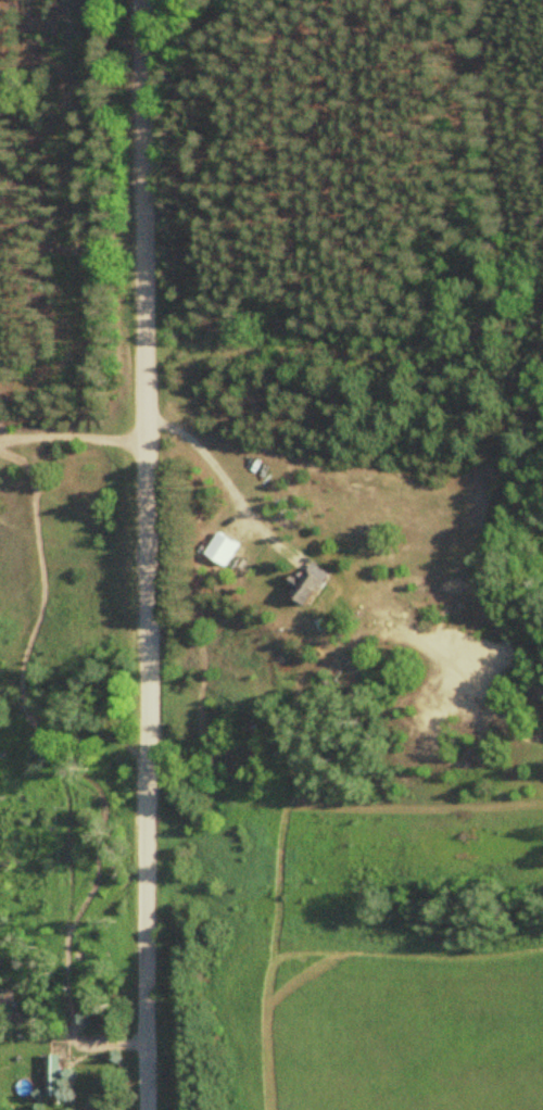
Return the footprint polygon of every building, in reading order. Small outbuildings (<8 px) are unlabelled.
[(209,553),(230,565),(243,543),(222,530),(209,553)] [(300,575),(290,587),(311,604),(335,575),(318,561),(304,578),(300,575)] [(50,1096),(63,1096),(63,1053),(50,1053),(50,1096)]
